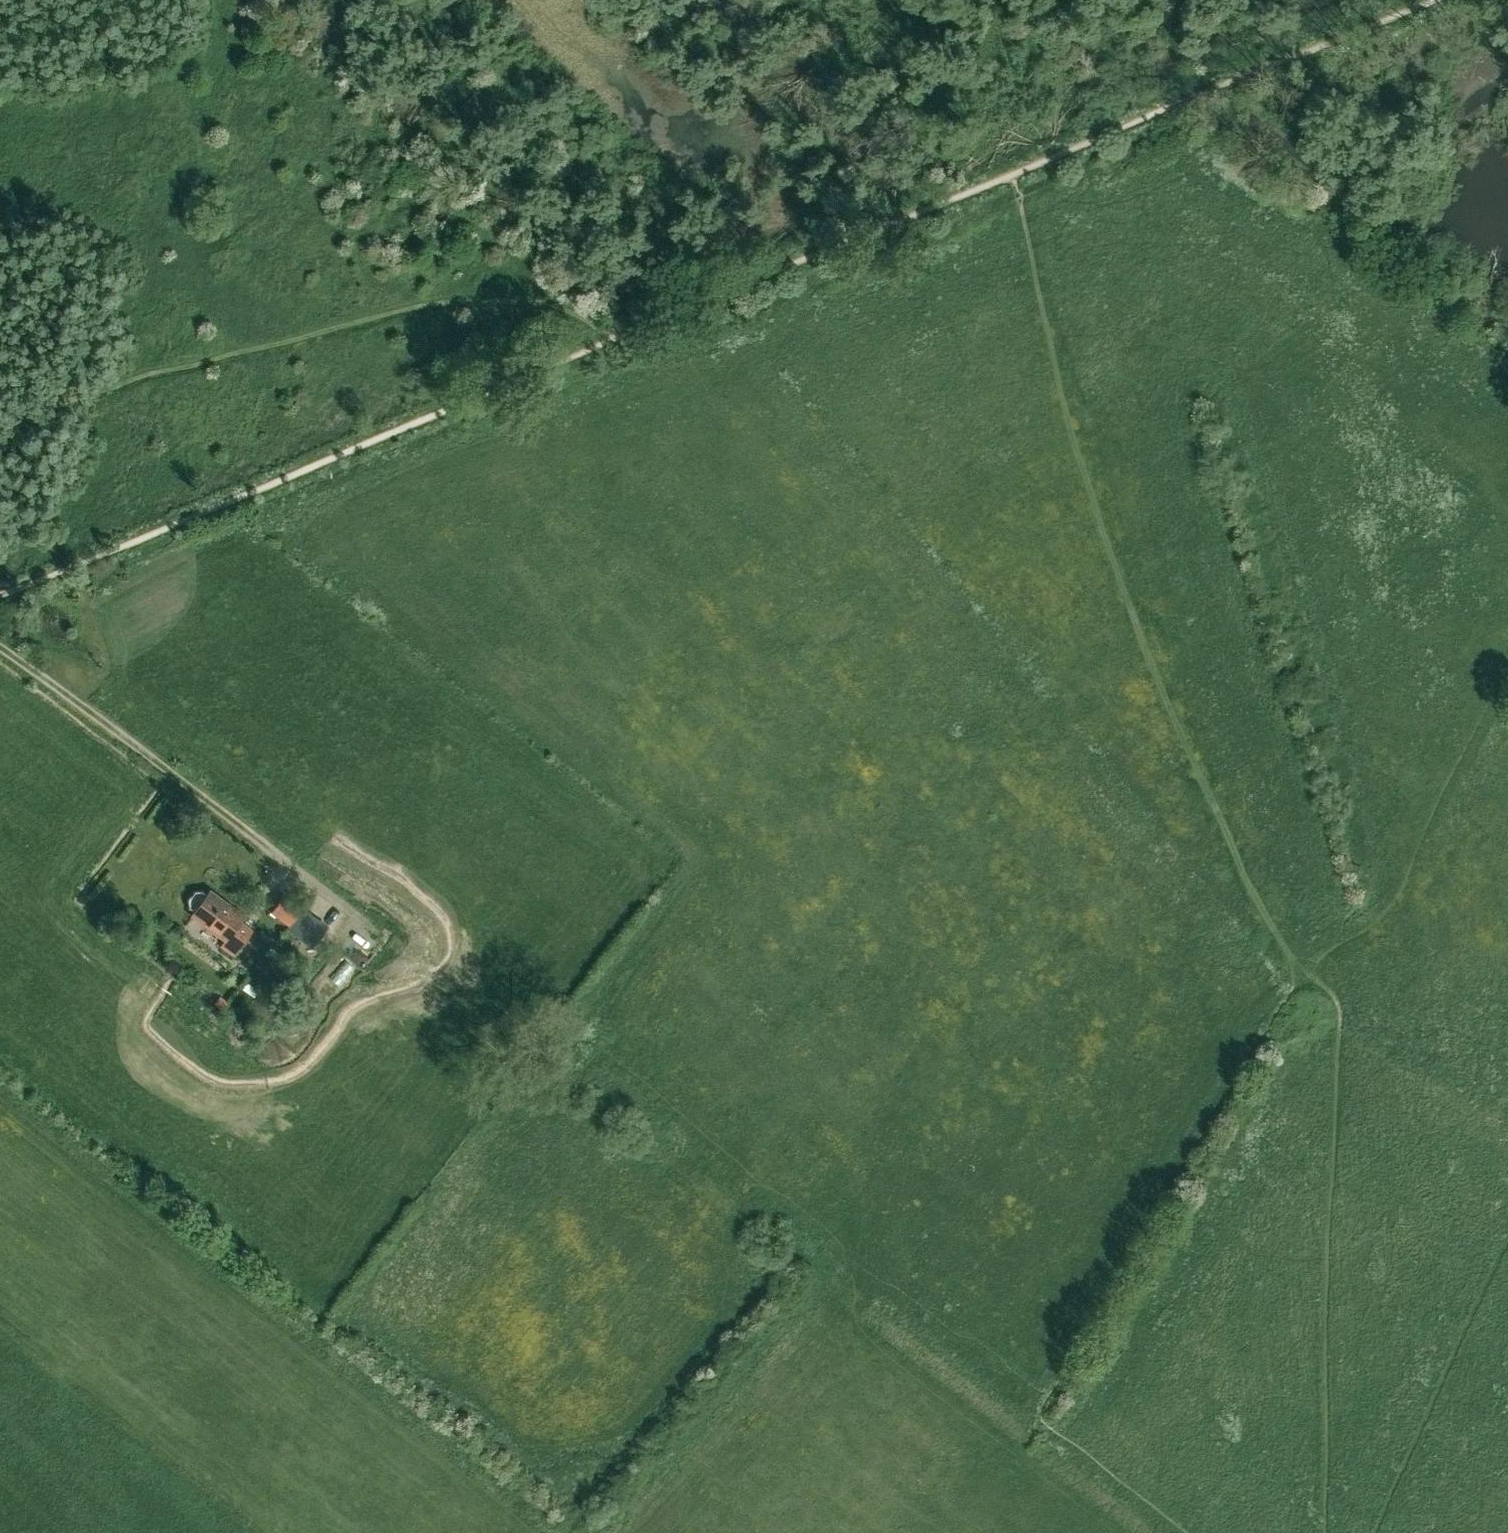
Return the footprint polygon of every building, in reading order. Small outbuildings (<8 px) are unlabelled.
[(226,938),(222,943),(236,953),(253,929),(242,921),(246,915),(212,889),(208,895),(202,890),(195,891),(188,900),(189,907),(195,912),(194,913),(226,938)] [(272,913),(289,925),(301,909),(285,897),(272,913)]
